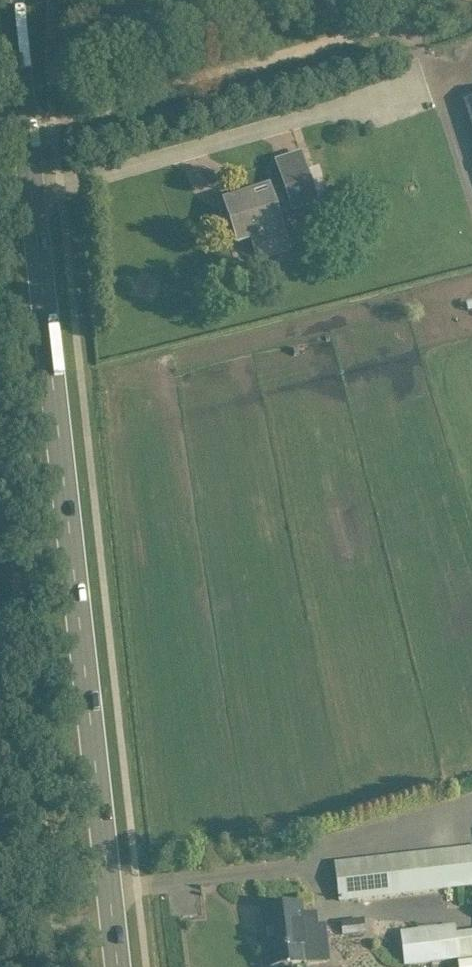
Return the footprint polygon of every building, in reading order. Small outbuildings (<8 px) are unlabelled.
[(463,101),(471,130),(471,98),(463,101)] [(224,203),(238,245),(252,241),(259,262),(289,252),(277,214),(292,209),(293,212),(317,204),(301,155),(277,163),(285,189),(271,194),(269,189),(224,203)] [(340,901),(471,886),(471,850),(336,865),(340,901)] [(300,906),(263,910),(270,966),(274,966),(329,961),(325,927),(318,928),(317,917),(302,919),(300,906)] [(341,923),(343,937),(365,935),(363,920),(341,923)] [(456,937),(455,927),(402,933),(406,966),(471,958),(471,935),(456,937)]
